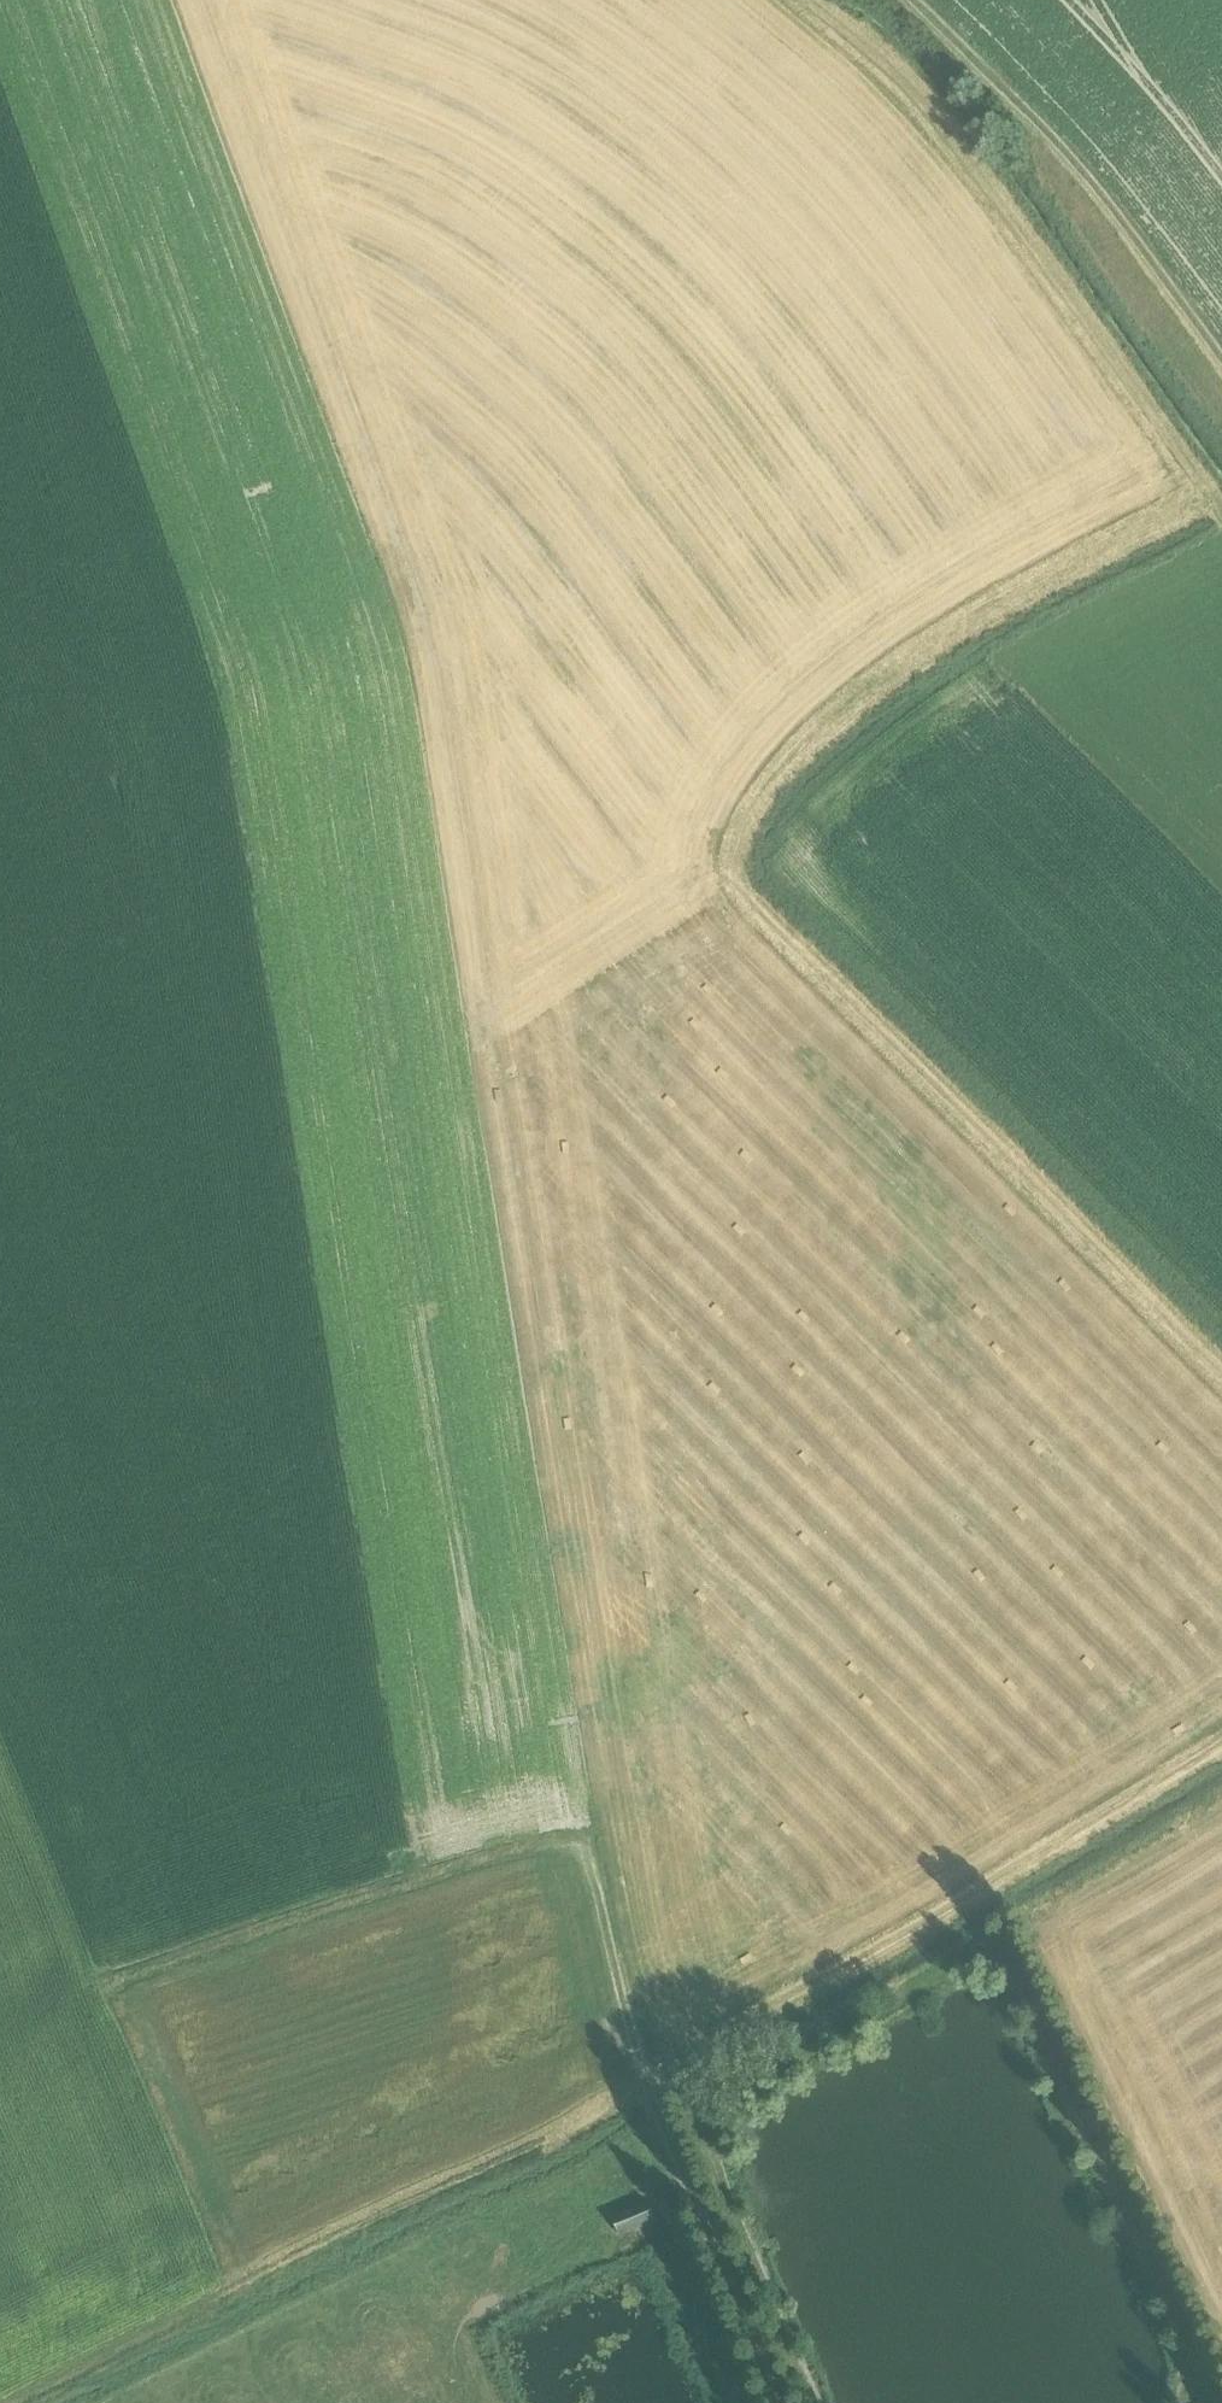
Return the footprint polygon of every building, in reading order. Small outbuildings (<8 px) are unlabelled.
[(655,2206),(620,2221),(629,2243),(664,2228),(655,2206)]
